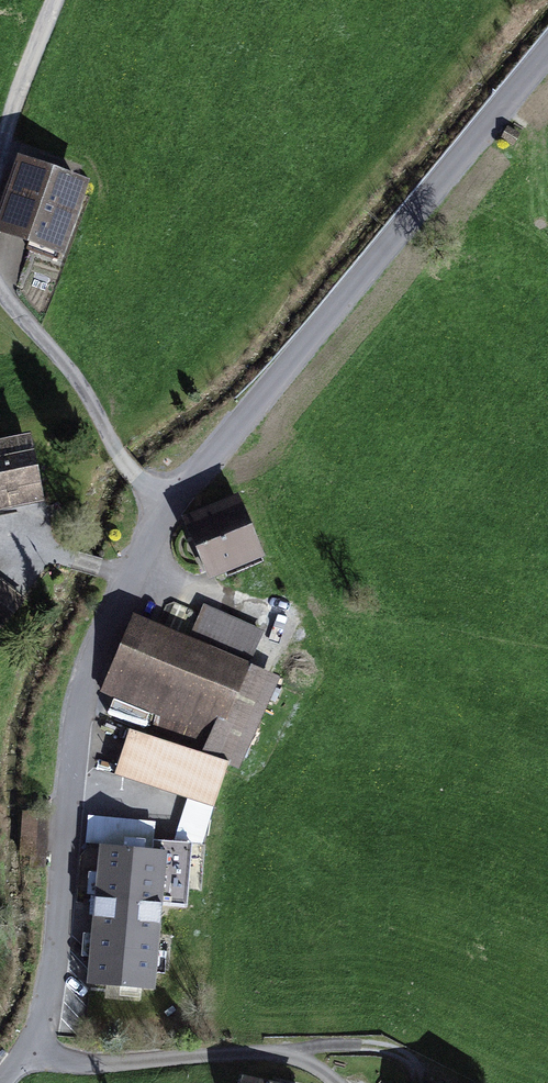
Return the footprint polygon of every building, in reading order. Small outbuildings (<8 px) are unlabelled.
[(68,252),(94,178),(30,156),(4,230),(68,252)] [(0,437),(0,511),(49,504),(39,432),(0,437)] [(243,496),(186,520),(208,572),(265,548),(243,496)] [(21,593),(0,577),(0,621),(21,593)] [(193,634),(145,613),(111,695),(247,752),(281,670),(256,660),(266,635),(204,609),(193,634)] [(128,731),(115,774),(213,803),(226,760),(128,731)] [(89,980),(159,988),(174,853),(201,856),(205,817),(148,810),(144,850),(104,846),(89,980)]
